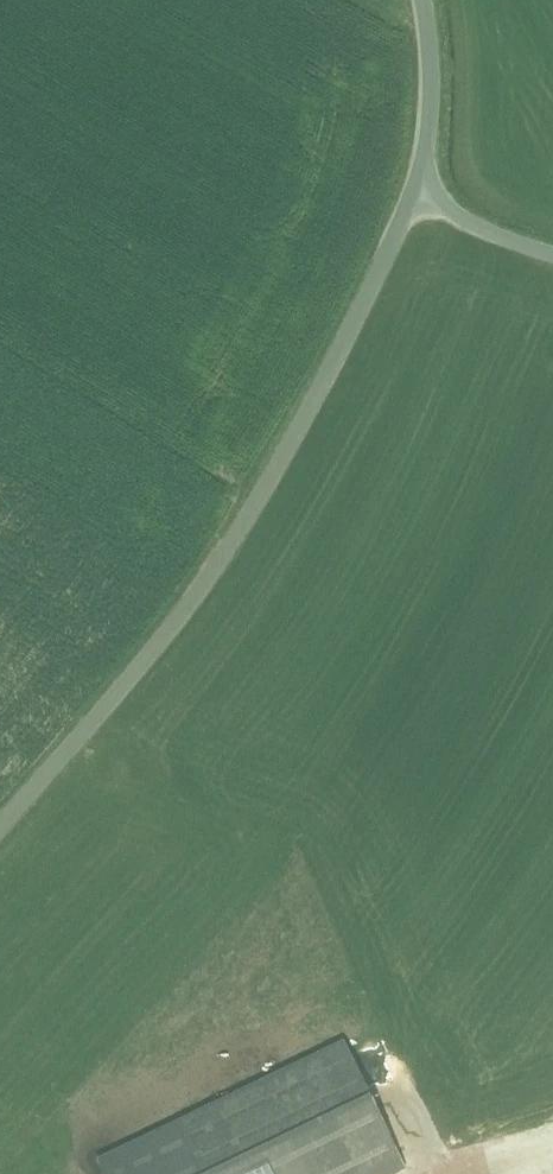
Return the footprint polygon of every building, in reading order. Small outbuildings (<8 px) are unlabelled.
[(77,1162),(82,1173),(360,1173),(388,1162),(337,1047),(77,1162)]
